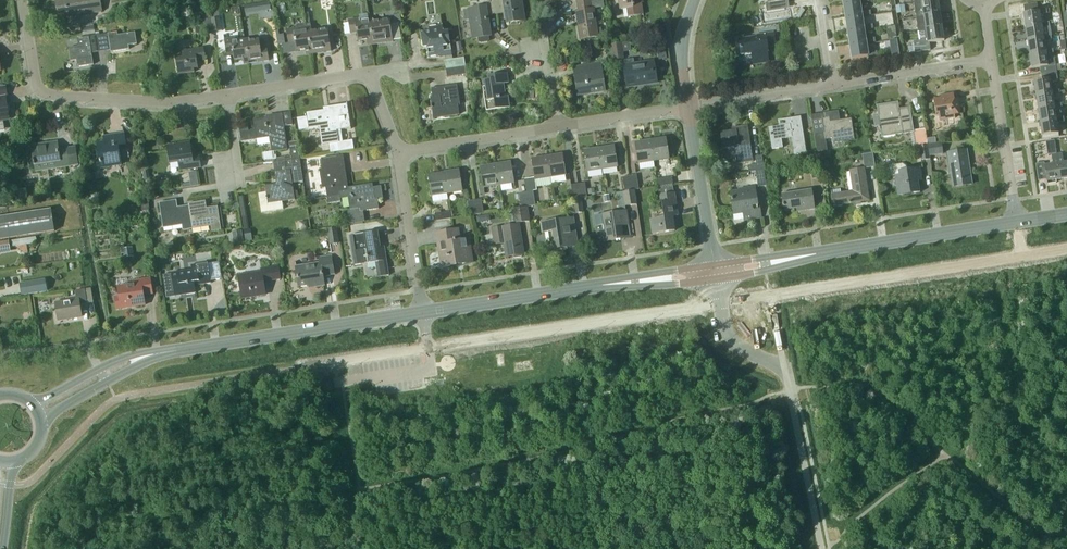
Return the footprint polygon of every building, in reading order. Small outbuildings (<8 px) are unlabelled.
[(91,13),(102,11),(101,0),(55,0),(58,18),(91,13)] [(496,15),(494,0),(485,0),(486,7),(468,10),(463,11),(464,21),(470,20),(472,39),(491,36),(488,16),(496,15)] [(496,15),(505,13),(507,23),(525,20),(522,0),(494,0),(496,15)] [(590,1),(591,8),(605,6),(604,0),(597,0),(590,1)] [(619,10),(633,8),(634,16),(644,15),(641,0),(618,0),(619,10)] [(766,3),(767,12),(784,9),(783,1),(789,0),(768,0),(768,3),(766,3)] [(914,5),(915,13),(916,18),(924,17),(924,15),(940,13),(938,0),(932,0),(921,2),(921,4),(914,5)] [(591,8),(590,1),(577,3),(579,12),(576,12),(581,39),(598,37),(594,9),(591,9),(591,8)] [(860,2),(843,4),(845,18),(862,15),(862,17),(871,16),(870,10),(861,12),(860,3),(860,2)] [(257,3),(244,5),(245,12),(258,10),(257,3)] [(1042,25),(1041,23),(1040,14),(1047,13),(1047,9),(1039,10),(1039,8),(1038,4),(1023,6),(1025,13),(1024,13),(1023,14),(1025,27),(1042,25)] [(924,17),(916,18),(917,27),(918,32),(926,30),(926,29),(942,26),(940,13),(924,15),(924,17)] [(389,16),(390,20),(390,24),(401,23),(400,14),(389,16)] [(862,15),(845,18),(847,31),(864,29),(864,31),(873,29),(872,24),(864,25),(862,17),(862,15)] [(211,20),(213,32),(222,31),(220,18),(211,20)] [(373,45),(373,42),(369,20),(360,22),(359,19),(348,20),(350,34),(357,33),(358,42),(367,40),(368,46),(373,45)] [(390,24),(390,20),(374,22),(373,19),(369,20),(373,42),(385,40),(386,43),(393,42),(390,24)] [(1025,27),(1027,41),(1044,38),(1044,36),(1042,28),(1050,27),(1049,22),(1041,23),(1042,25),(1025,27)] [(443,31),(442,25),(428,27),(429,30),(420,32),(422,47),(427,46),(428,57),(444,55),(444,57),(452,56),(448,31),(443,31)] [(919,40),(913,41),(915,52),(931,50),(929,43),(944,40),(942,26),(926,29),(926,30),(918,32),(919,40)] [(312,55),(311,52),(308,30),(298,31),(298,29),(287,30),(289,43),(295,43),(296,51),(306,50),(306,55),(312,55)] [(312,32),(311,29),(308,30),(311,52),(324,50),(325,52),(331,51),(328,29),(312,32)] [(864,29),(847,31),(849,45),(866,42),(866,44),(875,42),(874,38),(865,39),(864,31),(864,29)] [(95,36),(97,49),(110,47),(111,52),(129,49),(129,45),(137,44),(135,32),(118,35),(117,32),(95,36)] [(776,45),(774,33),(756,35),(756,37),(738,39),(741,55),(752,53),(754,64),(769,62),(768,52),(769,52),(768,47),(776,45)] [(285,44),(283,34),(277,35),(278,45),(285,44)] [(1027,41),(1029,55),(1046,52),(1046,50),(1044,41),(1058,39),(1057,36),(1051,37),(1051,35),(1044,36),(1044,38),(1027,41)] [(97,49),(95,36),(77,39),(78,46),(68,48),(71,61),(77,60),(78,67),(94,65),(91,50),(97,49)] [(249,64),(249,61),(246,39),(236,41),(236,38),(225,40),(227,53),(233,53),(234,61),(244,59),(245,65),(249,64)] [(246,39),(249,61),(262,59),(263,62),(270,61),(268,48),(261,49),(260,40),(250,41),(250,39),(246,39)] [(889,41),(891,51),(890,52),(891,56),(900,55),(897,39),(889,41)] [(868,53),(866,44),(866,42),(849,45),(852,59),(867,56),(868,58),(877,56),(877,51),(868,53)] [(622,43),(610,45),(611,48),(613,58),(613,60),(624,59),(624,53),(622,45),(622,43)] [(206,61),(204,48),(186,51),(187,55),(176,57),(179,75),(195,73),(194,69),(199,69),(198,62),(206,61)] [(1057,71),(1062,70),(1061,64),(1056,65),(1054,54),(1053,49),(1046,50),(1046,52),(1029,55),(1031,68),(1040,67),(1041,73),(1057,71)] [(449,60),(450,68),(465,66),(464,58),(449,60)] [(634,65),(634,59),(624,60),(625,66),(623,67),(627,88),(657,83),(654,62),(634,65)] [(579,95),(606,91),(601,64),(583,67),(584,74),(576,75),(579,95)] [(465,66),(450,68),(446,69),(447,78),(466,75),(465,66)] [(1034,81),(1036,95),(1052,92),(1052,91),(1051,82),(1058,81),(1057,71),(1041,73),(1042,80),(1034,81)] [(508,83),(507,74),(487,77),(488,80),(482,81),(486,111),(509,107),(508,97),(505,97),(503,84),(508,83)] [(460,106),(457,85),(431,89),(432,98),(430,98),(431,105),(430,105),(431,108),(432,108),(433,118),(459,115),(458,106),(460,106)] [(4,86),(0,87),(0,118),(9,117),(4,86)] [(1036,95),(1038,108),(1054,106),(1054,104),(1053,96),(1060,95),(1060,90),(1052,91),(1052,92),(1036,95)] [(954,100),(953,93),(940,95),(940,98),(933,99),(936,115),(938,114),(939,121),(955,118),(954,115),(961,114),(960,106),(959,106),(958,99),(954,100)] [(307,116),(297,118),(299,130),(309,129),(319,127),(322,145),(330,143),(332,153),(339,151),(337,142),(339,142),(343,141),(341,129),(350,127),(350,128),(351,128),(349,118),(350,118),(350,117),(349,118),(347,102),(346,102),(346,103),(328,106),(329,110),(325,110),(325,109),(306,112),(307,116)] [(899,108),(898,102),(876,105),(878,116),(873,117),(874,127),(879,127),(879,130),(880,129),(882,137),(914,132),(910,106),(899,108)] [(1062,103),(1054,104),(1054,106),(1038,108),(1040,122),(1056,120),(1056,118),(1055,112),(1059,108),(1062,108),(1062,103)] [(839,120),(838,111),(824,114),(825,118),(822,119),(824,133),(814,134),(817,152),(827,151),(825,139),(832,138),(833,143),(855,140),(851,118),(839,120)] [(293,125),(291,112),(274,115),(275,119),(271,119),(271,117),(254,120),(257,139),(270,137),(273,151),(288,149),(284,126),(293,125)] [(806,153),(800,117),(787,119),(787,125),(768,128),(772,149),(783,147),(781,139),(791,138),(794,155),(806,153)] [(1056,120),(1040,122),(1042,136),(1059,133),(1057,122),(1064,121),(1063,117),(1056,118),(1056,120)] [(753,161),(747,125),(737,126),(738,129),(720,132),(723,148),(734,147),(737,164),(753,161)] [(919,146),(928,144),(925,129),(914,131),(916,146),(919,146)] [(127,147),(124,134),(104,137),(105,142),(97,144),(101,168),(121,165),(119,148),(127,147)] [(666,137),(650,140),(654,161),(669,159),(666,137)] [(654,161),(650,140),(635,142),(639,163),(654,161)] [(1054,140),(1046,142),(1047,148),(1055,147),(1054,140)] [(193,157),(190,141),(167,145),(170,164),(179,163),(181,171),(201,167),(199,156),(193,157)] [(928,144),(930,156),(943,154),(941,142),(928,144)] [(58,148),(57,143),(31,146),(33,160),(32,160),(33,166),(52,163),(54,162),(55,168),(79,165),(79,158),(68,159),(68,158),(68,157),(67,155),(66,149),(58,150),(58,148)] [(277,158),(277,161),(300,158),(298,144),(290,145),(291,156),(277,158)] [(930,159),(930,156),(928,144),(919,146),(921,161),(930,159)] [(614,145),(599,148),(602,169),(617,166),(614,145)] [(587,171),(602,169),(599,148),(583,151),(587,171)] [(972,184),(967,150),(948,153),(954,187),(972,184)] [(810,160),(817,159),(816,151),(809,152),(810,160)] [(862,155),(864,168),(875,167),(872,153),(862,155)] [(1057,154),(1061,180),(1066,179),(1066,162),(1064,163),(1062,153),(1057,154)] [(562,154),(547,156),(550,177),(566,175),(562,154)] [(1059,180),(1061,180),(1057,154),(1053,155),(1052,155),(1053,164),(1050,165),(1045,166),(1044,162),(1036,164),(1038,181),(1046,179),(1047,181),(1047,184),(1056,183),(1056,180),(1059,180)] [(319,169),(322,188),(326,188),(327,198),(339,196),(339,192),(349,190),(348,187),(347,178),(343,178),(341,162),(340,155),(321,158),(323,168),(319,169)] [(535,180),(550,177),(547,156),(532,159),(535,180)] [(764,170),(762,156),(755,157),(756,164),(747,166),(749,172),(764,170)] [(300,158),(277,161),(273,162),(276,184),(266,186),(267,192),(259,194),(262,213),(283,210),(282,202),(295,200),(292,183),(303,181),(300,158)] [(510,162),(495,164),(499,185),(514,183),(510,162)] [(485,187),(499,185),(495,164),(480,167),(483,186),(479,187),(480,195),(485,194),(485,187)] [(906,167),(902,164),(891,166),(889,169),(890,176),(894,175),(896,187),(898,186),(899,196),(920,193),(918,181),(922,180),(919,167),(907,169),(906,167)] [(869,200),(864,168),(850,170),(853,191),(840,193),(840,189),(830,190),(833,206),(869,200)] [(444,172),(447,193),(462,191),(459,170),(444,172)] [(766,186),(764,171),(755,172),(758,187),(766,186)] [(431,196),(447,193),(444,172),(428,174),(431,196)] [(629,176),(632,190),(639,189),(637,175),(629,176)] [(625,191),(632,190),(629,176),(623,177),(625,191)] [(526,192),(536,190),(534,177),(524,179),(526,192)] [(673,184),(672,177),(657,179),(658,186),(673,184)] [(373,187),(372,183),(348,187),(349,190),(339,192),(339,196),(327,198),(328,204),(340,202),(340,199),(348,197),(350,209),(347,209),(349,223),(365,221),(363,211),(379,208),(377,199),(383,198),(381,186),(373,187)] [(585,183),(578,184),(580,198),(587,197),(585,183)] [(580,198),(578,184),(571,185),(573,199),(580,198)] [(757,204),(754,188),(738,190),(738,191),(730,193),(735,220),(744,219),(744,220),(761,218),(759,204),(757,204)] [(638,204),(636,190),(616,193),(618,211),(625,210),(625,206),(638,204)] [(815,209),(812,190),(781,194),(784,210),(796,208),(797,212),(815,209)] [(533,191),(526,192),(529,206),(536,205),(533,191)] [(529,206),(526,192),(519,193),(521,207),(529,206)] [(677,215),(674,192),(660,194),(655,195),(656,202),(661,202),(663,217),(650,219),(652,234),(675,231),(673,216),(677,215)] [(584,213),(582,198),(573,199),(575,214),(584,213)] [(475,200),(477,214),(484,213),(481,199),(475,200)] [(192,229),(188,206),(178,207),(177,200),(159,202),(163,228),(182,225),(183,231),(192,229)] [(477,214),(475,200),(468,201),(470,215),(477,214)] [(188,204),(188,206),(192,229),(210,226),(211,232),(221,230),(218,206),(207,208),(206,201),(188,204)] [(530,222),(528,207),(512,209),(514,224),(530,222)] [(51,209),(0,217),(0,240),(54,231),(51,209)] [(629,225),(627,210),(602,214),(606,241),(625,238),(623,226),(629,225)] [(451,218),(450,211),(435,214),(436,221),(451,218)] [(577,246),(573,218),(541,223),(543,233),(548,232),(550,241),(548,241),(550,250),(577,246)] [(524,254),(519,225),(502,227),(491,228),(494,245),(505,243),(507,257),(524,254)] [(340,243),(337,227),(327,228),(330,245),(340,243)] [(246,242),(253,241),(251,229),(244,230),(246,242)] [(460,240),(458,229),(436,233),(441,267),(471,262),(468,239),(460,240)] [(232,233),(234,244),(244,242),(242,231),(232,233)] [(381,247),(378,231),(350,235),(355,265),(375,262),(378,277),(389,275),(385,246),(381,247)] [(36,236),(10,240),(11,247),(37,242),(36,236)] [(123,250),(125,258),(134,257),(132,248),(123,250)] [(334,274),(331,256),(318,258),(319,264),(296,267),(299,286),(315,284),(316,287),(324,286),(323,276),(334,274)] [(211,284),(208,263),(191,265),(192,270),(163,275),(165,292),(173,290),(174,293),(175,297),(196,293),(195,286),(211,284)] [(281,279),(279,266),(261,269),(261,272),(238,276),(242,299),(266,295),(264,282),(281,279)] [(22,295),(48,291),(46,278),(20,283),(22,295)] [(135,307),(145,305),(144,296),(153,294),(150,279),(133,282),(134,285),(118,287),(119,295),(114,296),(117,310),(135,307)] [(87,305),(85,290),(75,291),(76,300),(55,303),(58,321),(81,318),(80,306),(87,305)]
